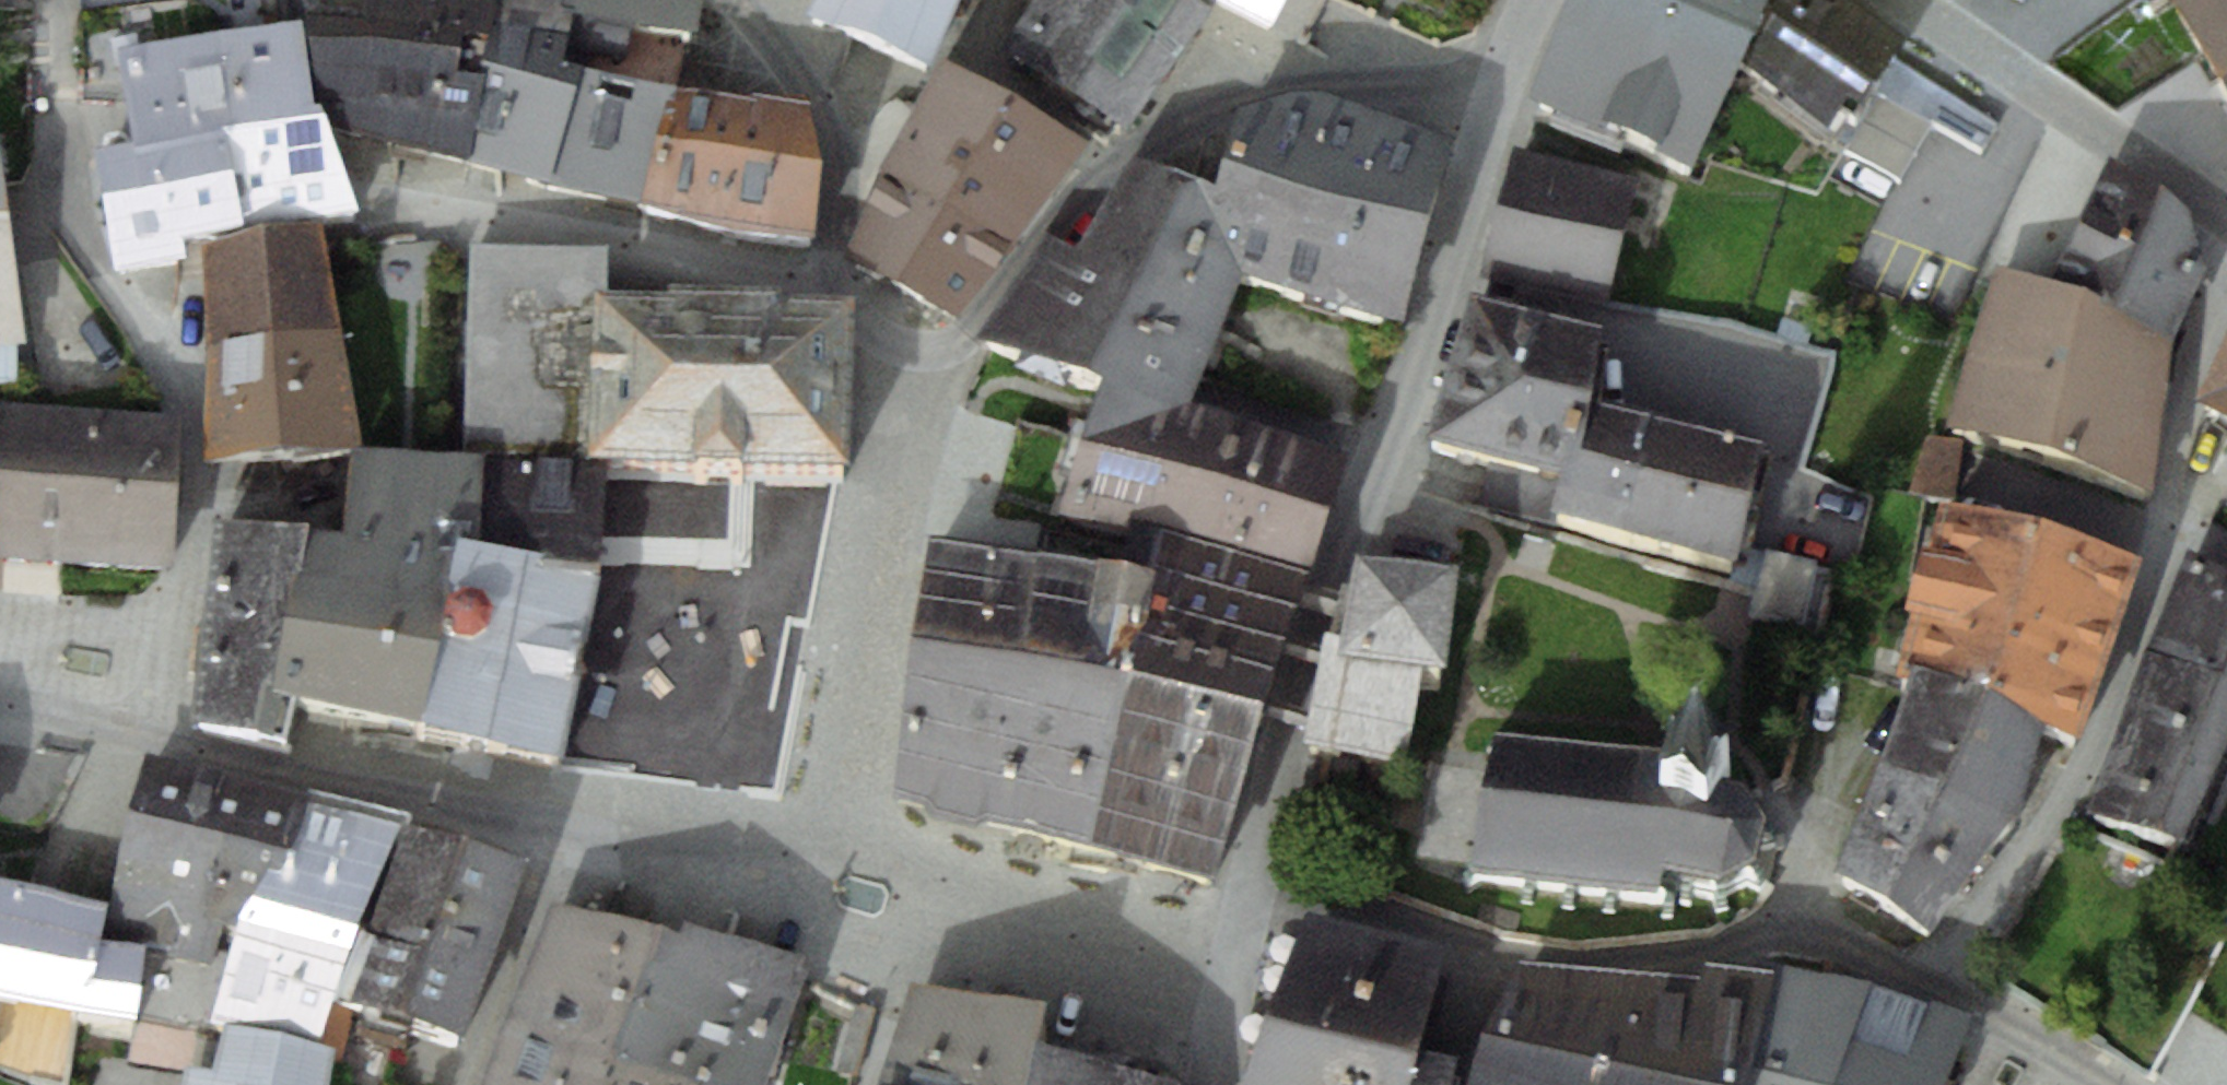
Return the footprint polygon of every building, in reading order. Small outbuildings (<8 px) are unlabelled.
[(364,18),(489,36),(496,0),(367,0),(364,18)] [(487,52),(675,84),(698,0),(496,0),(489,36),(487,52)] [(971,0),(826,0),(810,33),(934,91),(971,0)] [(1002,65),(1064,110),(1143,0),(1049,0),(1002,65)] [(1064,110),(1126,154),(1210,38),(1158,0),(1143,0),(1064,110)] [(1276,49),(1301,8),(1334,28),(1349,0),(1188,0),(1276,49)] [(1584,10),(1753,100),(1791,0),(1590,0),(1584,10)] [(1812,0),(1791,0),(1753,100),(1830,161),(1839,150),(1899,189),(1934,132),(1981,157),(2000,132),(1812,0)] [(1967,14),(1980,0),(1948,0),(1967,14)] [(2226,124),(2226,0),(2198,0),(2168,16),(2226,124)] [(1584,10),(1559,67),(1722,152),(1753,100),(1584,10)] [(307,17),(221,30),(237,127),(222,130),(239,228),(359,207),(325,123),(307,17)] [(487,52),(489,36),(364,18),(307,17),(325,123),(466,158),(487,52)] [(134,144),(222,130),(237,127),(221,30),(118,48),(134,144)] [(643,205),(675,84),(487,52),(466,158),(643,205)] [(1695,204),(1722,152),(1559,67),(1531,131),(1695,204)] [(809,97),(675,84),(643,205),(739,227),(813,236),(823,157),(809,97)] [(943,91),(881,202),(1012,279),(1090,185),(943,91)] [(1243,306),(1326,332),(1384,146),(1330,124),(1291,123),(1238,143),(1219,214),(1243,306)] [(134,144),(97,151),(117,268),(187,256),(184,237),(239,228),(222,130),(134,144)] [(1457,172),(1384,146),(1326,332),(1405,355),(1457,172)] [(2111,157),(2055,275),(2175,342),(2207,265),(2187,205),(2111,157)] [(19,382),(0,169),(0,384),(19,382)] [(1514,169),(1499,231),(1622,262),(1637,200),(1514,169)] [(1135,182),(1076,273),(1145,305),(1228,344),(1243,306),(1219,214),(1135,182)] [(957,348),(1012,279),(881,202),(847,281),(957,348)] [(204,244),(206,346),(341,328),(321,223),(204,244)] [(1499,231),(1483,293),(1607,324),(1622,262),(1499,231)] [(604,299),(607,253),(468,253),(466,461),(482,461),(587,463),(591,299),(604,299)] [(981,356),(1088,414),(1145,305),(1076,273),(1047,256),(981,356)] [(1951,423),(2154,490),(2175,342),(2055,275),(1997,263),(1951,423)] [(591,299),(587,463),(604,463),(847,468),(851,304),(604,299),(591,299)] [(1112,401),(1193,433),(1228,344),(1145,305),(1088,414),(1102,422),(1112,401)] [(1485,510),(1561,533),(1594,425),(1601,358),(1474,319),(1431,462),(1493,481),(1485,510)] [(363,445),(341,328),(206,346),(205,463),(363,445)] [(2226,417),(2226,329),(2196,396),(2226,417)] [(1180,571),(1310,604),(1345,488),(1193,433),(1112,401),(1102,422),(1056,535),(1134,559),(1180,571)] [(172,567),(181,414),(0,403),(0,557),(172,567)] [(1770,478),(1594,425),(1561,533),(1737,586),(1770,478)] [(287,700),(419,732),(440,633),(457,545),(478,547),(482,461),(466,461),(351,458),(338,537),(307,533),(275,698),(287,700)] [(482,461),(478,547),(598,568),(604,463),(587,463),(482,461)] [(1908,676),(1979,700),(2046,515),(1939,500),(1897,673),(1908,676)] [(2140,557),(2046,515),(1979,700),(2044,724),(2084,737),(2140,557)] [(187,728),(280,743),(287,700),(275,698),(307,533),(209,524),(187,728)] [(561,763),(598,568),(478,547),(457,545),(440,633),(419,732),(561,763)] [(2149,648),(2226,678),(2226,569),(2190,549),(2149,648)] [(895,826),(1092,880),(1180,571),(1134,559),(1123,609),(933,562),(895,826)] [(1310,604),(1180,571),(1092,880),(1219,917),(1310,604)] [(1445,728),(1461,630),(1357,613),(1344,688),(1321,685),(1306,777),(1412,795),(1423,725),(1445,728)] [(2226,740),(2226,678),(2149,648),(2089,810),(2182,837),(2226,740)] [(1908,676),(1877,764),(2018,817),(2044,724),(1979,700),(1908,676)] [(110,935),(224,964),(239,914),(249,915),(263,871),(288,876),(309,800),(311,793),(144,755),(110,935)] [(1491,755),(1468,890),(1655,917),(1659,902),(1715,917),(1751,899),(1761,860),(1737,822),(1717,812),(1729,789),(1681,763),(1674,777),(1491,755)] [(1929,929),(2018,817),(1877,764),(1837,869),(1929,929)] [(263,871),(249,915),(366,948),(402,822),(309,800),(288,876),(263,871)] [(527,859),(402,822),(366,948),(351,1000),(467,1035),(527,859)] [(0,878),(0,1069),(64,1084),(65,1084),(74,1010),(136,1019),(148,945),(101,938),(108,901),(26,880),(0,878)] [(616,1064),(662,925),(552,903),(485,1084),(609,1084),(616,1064)] [(1308,912),(1265,1013),(1419,1046),(1448,944),(1308,912)] [(351,1000),(366,948),(249,915),(239,914),(224,964),(209,1023),(222,1026),(321,1043),(336,997),(351,1000)] [(616,1064),(687,1084),(764,1084),(807,957),(681,921),(680,931),(662,925),(616,1064)] [(1521,959),(1472,1084),(1742,1084),(1774,970),(1707,962),(1700,975),(1521,959)] [(1742,1084),(1946,1084),(1970,1013),(1877,981),(1777,960),(1774,970),(1742,1084)] [(1038,1039),(1043,999),(912,981),(880,1084),(1030,1084),(1038,1039)] [(1419,1046),(1265,1013),(1242,1084),(1452,1084),(1458,1056),(1419,1046)] [(334,1047),(321,1043),(222,1026),(214,1067),(186,1065),(182,1084),(328,1084),(334,1047)] [(1038,1039),(1030,1084),(1181,1084),(1181,1080),(1038,1039)] [(616,1064),(609,1084),(687,1084),(616,1064)]
